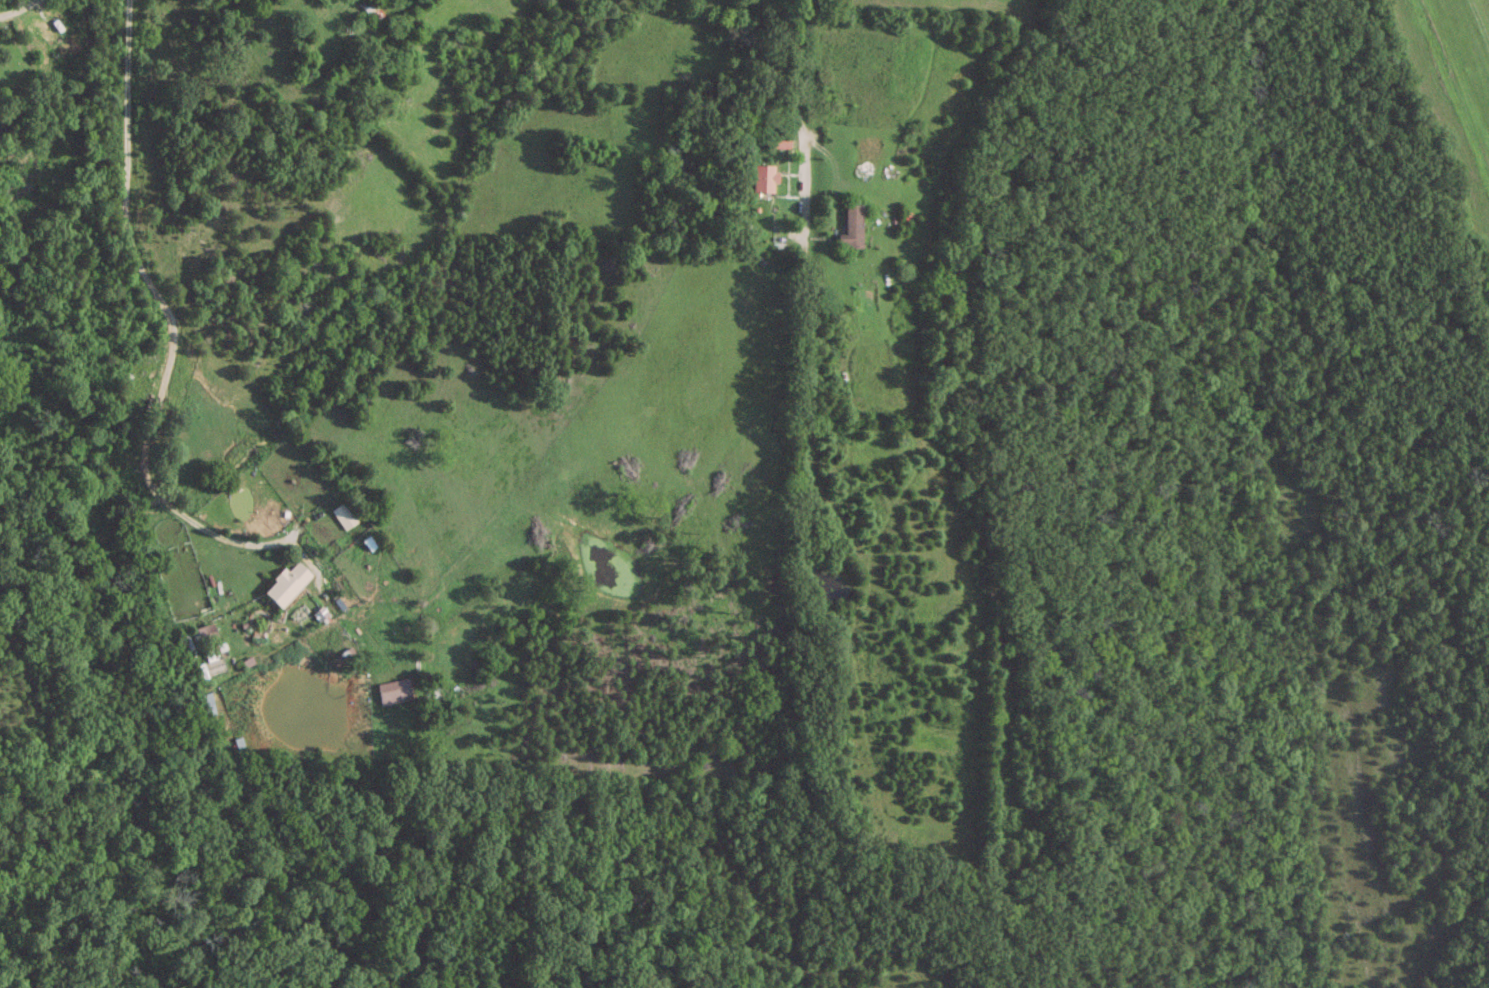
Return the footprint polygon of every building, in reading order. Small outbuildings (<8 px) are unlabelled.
[(788,134),(769,134),(769,148),(788,148),(788,134)] [(774,193),(774,165),(753,165),(753,193),(774,193)] [(861,205),(844,205),(844,235),(837,235),(837,245),(845,245),(845,258),(861,258),(861,205)] [(310,575),(295,560),(286,570),(283,568),(261,590),(278,607),(310,575)] [(215,714),(209,692),(197,695),(203,717),(215,714)]
